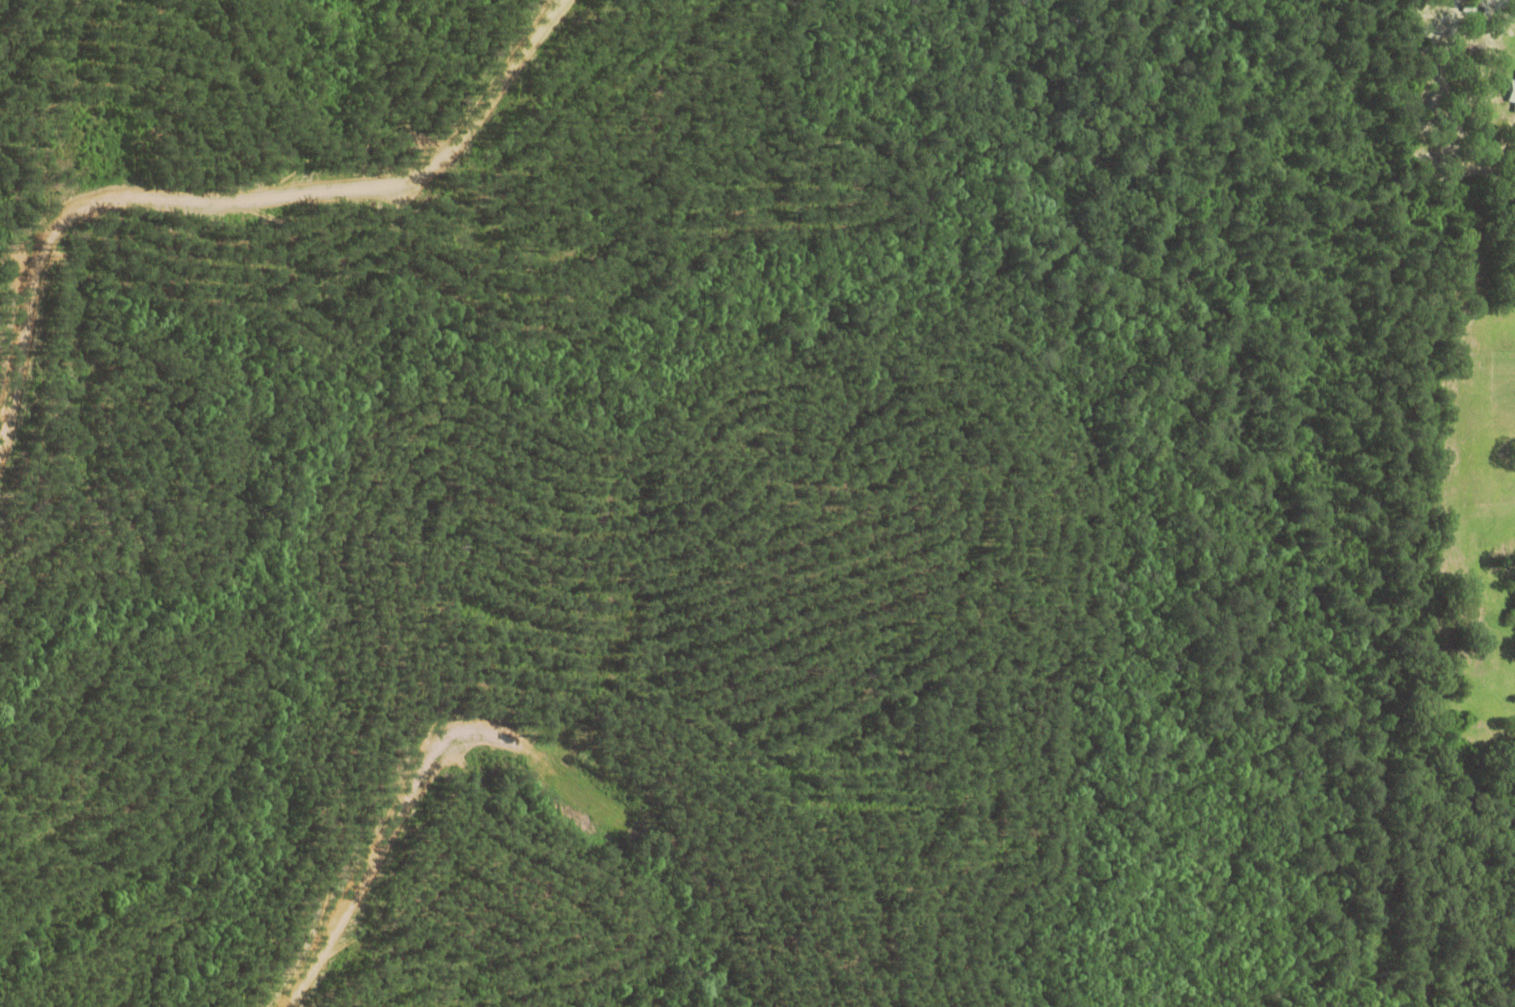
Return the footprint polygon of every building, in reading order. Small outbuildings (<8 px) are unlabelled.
[(1514,112),(1514,69),(1513,79),(1504,78),(1501,100),(1511,101),(1510,111),(1514,112)]
